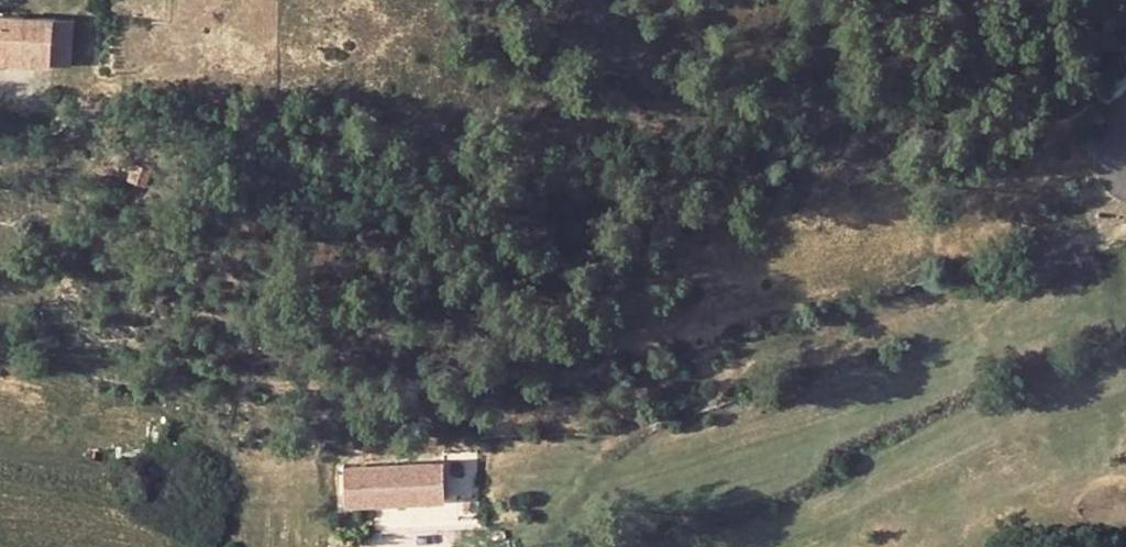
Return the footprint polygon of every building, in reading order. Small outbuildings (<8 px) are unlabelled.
[(51,63),(52,28),(0,25),(0,60),(51,63)] [(138,164),(132,182),(152,186),(156,170),(138,164)] [(439,499),(437,457),(336,461),(337,503),(439,499)]
